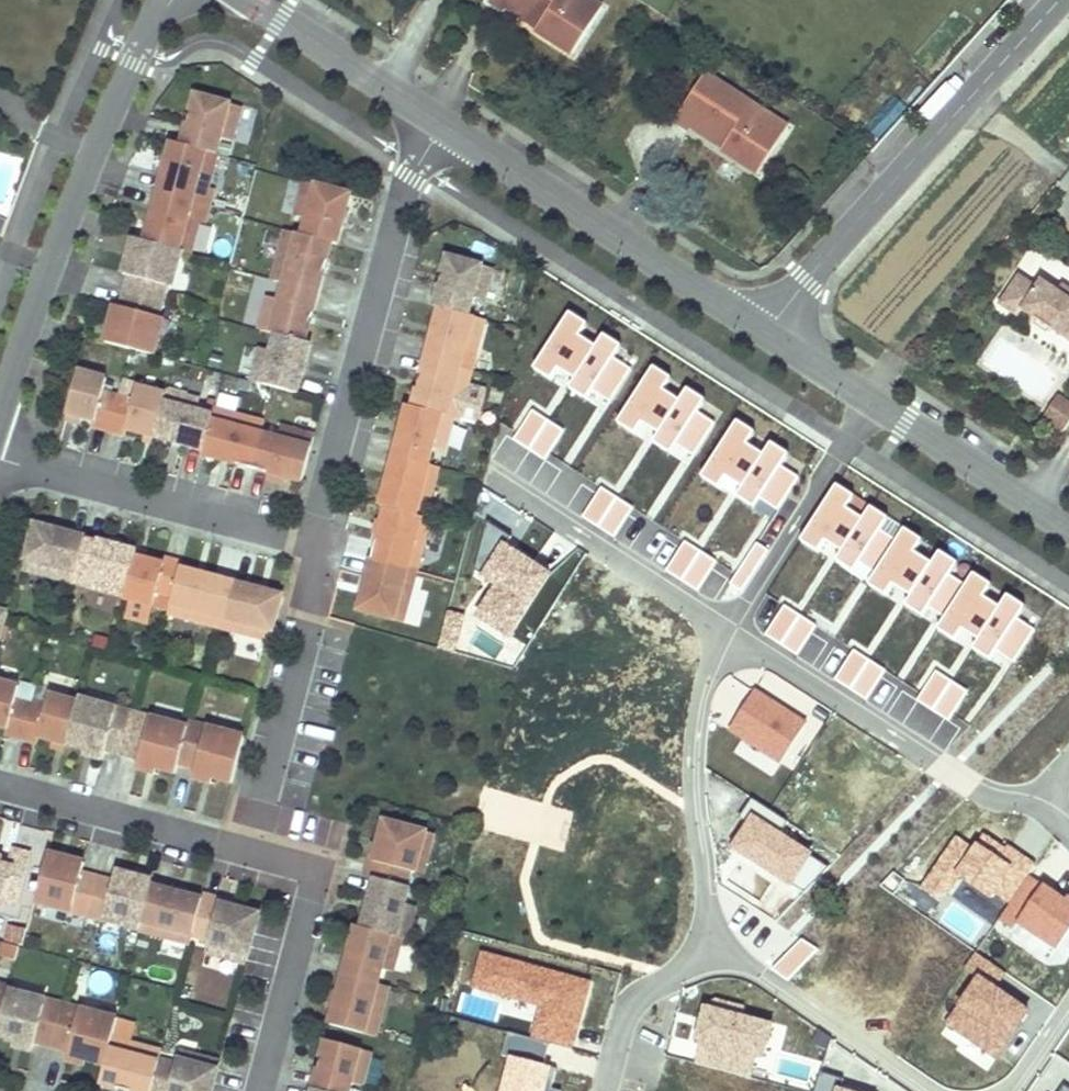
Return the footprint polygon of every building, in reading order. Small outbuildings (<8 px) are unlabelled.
[(507,5),(510,0),(541,19),(534,29),(572,53),(602,6),(592,0),(490,0),(504,9),(507,5)] [(507,5),(504,9),(534,29),(541,19),(510,0),(507,5)] [(727,139),(724,144),(721,149),(758,173),(787,126),(705,73),(675,118),(691,129),(697,120),(727,139)] [(230,140),(239,106),(195,94),(181,144),(215,153),(220,138),(230,140)] [(727,139),(697,120),(691,129),(721,149),(724,144),(727,139)] [(215,153),(181,144),(171,141),(168,151),(213,163),(215,153)] [(206,187),(213,163),(168,151),(157,191),(191,200),(196,184),(206,187)] [(345,217),(351,195),(306,182),(300,205),(345,217)] [(188,211),(191,200),(157,191),(155,203),(188,211)] [(188,252),(198,220),(187,216),(188,211),(155,203),(144,240),(181,250),(188,252)] [(338,245),(345,217),(300,205),(297,216),(308,218),(304,235),(333,243),(338,245)] [(324,272),(333,243),(304,235),(287,231),(279,260),(324,272)] [(177,264),(181,250),(144,240),(132,237),(128,251),(177,264)] [(161,301),(171,265),(176,267),(177,264),(128,251),(122,273),(127,275),(123,291),(161,301)] [(483,301),(491,268),(447,256),(434,306),(439,307),(468,315),(472,299),(483,301)] [(319,292),(324,272),(279,260),(278,263),(289,267),(284,283),(319,292)] [(284,283),(289,267),(278,263),(274,280),(284,283)] [(1041,279),(1037,285),(1019,273),(998,304),(1017,317),(1022,310),(1066,340),(1068,335),(1068,297),(1058,290),(1041,279)] [(311,322),(319,292),(284,283),(280,299),(269,297),(266,310),(311,322)] [(1068,297),(1068,287),(1063,283),(1058,290),(1068,297)] [(152,335),(161,301),(123,291),(119,306),(114,305),(107,329),(152,341),(156,341),(157,336),(152,335)] [(484,319),(468,315),(439,307),(437,314),(482,326),(484,319)] [(305,342),(311,322),(266,310),(260,330),(271,333),(305,342)] [(474,352),(482,326),(437,314),(426,357),(459,366),(464,350),(474,352)] [(571,314),(537,367),(555,378),(561,369),(577,379),(597,348),(579,337),(587,324),(571,314)] [(152,341),(107,329),(104,341),(148,353),(152,341)] [(300,380),(310,343),(305,342),(271,333),(266,349),(261,347),(255,368),(300,380)] [(606,337),(572,389),(590,401),(596,392),(611,402),(631,371),(613,359),(621,347),(606,337)] [(459,366),(426,357),(424,363),(458,372),(459,366)] [(457,418),(466,385),(455,382),(458,372),(424,363),(412,407),(451,417),(457,418)] [(469,375),(470,369),(459,366),(458,372),(469,375)] [(297,393),(300,380),(255,368),(252,381),(297,393)] [(655,368),(622,421),(639,432),(645,423),(661,434),(681,402),(663,391),(671,378),(655,368)] [(109,430),(118,396),(102,392),(106,378),(78,370),(67,413),(93,420),(92,425),(109,430)] [(466,385),(469,375),(458,372),(455,382),(466,385)] [(154,436),(166,394),(139,387),(136,401),(128,429),(154,436)] [(690,390),(656,443),(674,454),(680,445),(696,455),(716,424),(698,413),(706,400),(690,390)] [(177,443),(190,398),(166,392),(166,394),(154,436),(177,443)] [(1041,419),(1062,432),(1068,422),(1068,403),(1058,395),(1041,419)] [(128,429),(136,401),(118,396),(109,430),(124,434),(126,429),(128,429)] [(204,450),(213,416),(196,411),(199,400),(190,398),(177,443),(204,450)] [(451,417),(412,407),(407,405),(405,411),(450,423),(451,417)] [(226,461),(238,416),(215,410),(213,416),(204,450),(202,455),(226,461)] [(443,450),(450,423),(405,411),(393,455),(428,464),(432,447),(443,450)] [(562,430),(531,411),(515,437),(545,456),(562,430)] [(252,468),(262,434),(245,429),(247,419),(238,416),(226,461),(251,468),(252,468)] [(262,434),(265,424),(247,419),(245,429),(262,434)] [(739,422),(705,475),(723,486),(729,477),(744,487),(764,456),(747,445),(755,432),(739,422)] [(301,482),(313,437),(280,428),(277,438),(262,434),(252,468),(301,482)] [(773,445),(739,498),(757,509),(763,500),(779,510),(799,479),(781,467),(789,455),(773,445)] [(425,481),(428,467),(428,464),(393,455),(388,476),(432,487),(433,483),(425,481)] [(433,483),(437,467),(429,464),(428,467),(425,481),(433,483)] [(424,517),(432,487),(388,476),(380,506),(385,507),(424,517)] [(632,507),(601,486),(582,514),(613,536),(632,507)] [(840,486),(806,539),(824,550),(830,541),(846,551),(866,520),(848,508),(856,496),(840,486)] [(424,538),(429,519),(424,517),(385,507),(380,527),(424,538)] [(874,509),(840,562),(858,573),(864,564),(879,574),(900,543),(882,532),(890,519),(874,509)] [(716,512),(706,536),(730,546),(740,522),(716,512)] [(511,633),(548,572),(506,546),(511,537),(489,524),(476,567),(482,571),(481,573),(495,581),(476,612),(511,633)] [(77,574),(86,538),(36,525),(24,568),(58,578),(60,569),(77,574)] [(420,554),(424,538),(380,527),(372,558),(407,567),(411,551),(420,554)] [(908,532),(874,584),(892,596),(897,587),(913,597),(933,566),(915,554),(923,542),(908,532)] [(93,578),(103,543),(86,538),(77,574),(93,578)] [(715,561),(685,541),(665,571),(695,591),(715,561)] [(136,557),(137,552),(103,543),(93,578),(91,587),(126,596),(136,557)] [(756,543),(731,583),(742,590),(767,550),(756,543)] [(416,570),(420,554),(411,551),(407,567),(416,570)] [(943,553),(909,606),(927,617),(933,608),(949,618),(969,587),(951,576),(959,563),(943,553)] [(141,603),(152,561),(136,557),(126,596),(125,599),(141,603)] [(403,584),(407,567),(372,558),(367,575),(411,587),(411,586),(403,584)] [(169,611),(180,569),(182,563),(165,559),(164,565),(152,561),(141,603),(169,611)] [(411,586),(416,570),(407,567),(403,584),(411,586)] [(75,582),(77,574),(60,569),(58,578),(75,582)] [(190,619),(202,575),(180,569),(169,611),(168,613),(190,619)] [(91,587),(93,578),(77,574),(75,582),(91,587)] [(222,618),(231,582),(202,575),(190,619),(203,622),(205,614),(222,618)] [(402,621),(411,587),(367,575),(358,609),(402,621)] [(976,576),(942,629),(960,640),(966,631),(982,642),(1002,610),(984,599),(992,586),(976,576)] [(247,634),(259,590),(231,582),(222,618),(238,623),(236,631),(247,634)] [(271,640),(282,596),(259,590),(247,634),(271,640)] [(837,619),(857,630),(860,624),(888,639),(897,621),(850,595),(837,619)] [(1010,599),(976,652),(994,663),(999,654),(1015,664),(1035,633),(1017,621),(1025,609),(1010,599)] [(813,624),(783,606),(766,633),(796,652),(813,624)] [(1,643),(10,611),(0,608),(0,643),(1,643)] [(452,650),(463,615),(449,611),(438,646),(452,650)] [(220,627),(222,618),(205,614),(203,622),(220,627)] [(236,631),(238,623),(222,618),(220,627),(236,631)] [(900,636),(883,659),(909,678),(926,656),(900,636)] [(882,671),(854,651),(836,678),(864,697),(882,671)] [(966,690),(937,671),(918,700),(948,718),(966,690)] [(30,705),(15,701),(19,687),(0,682),(0,727),(6,729),(5,734),(21,738),(30,705)] [(805,720),(757,690),(731,732),(779,762),(805,720)] [(58,742),(70,701),(49,695),(45,709),(30,705),(21,738),(37,743),(39,737),(58,742)] [(109,751),(121,709),(115,708),(113,714),(97,709),(99,704),(78,698),(77,703),(66,745),(64,750),(102,760),(105,750),(109,751)] [(917,725),(923,713),(897,698),(891,711),(917,725)] [(66,745),(77,703),(70,701),(58,742),(66,745)] [(122,754),(133,713),(121,709),(109,751),(122,754)] [(157,769),(170,723),(167,722),(166,728),(150,723),(151,718),(133,713),(122,754),(139,759),(136,769),(155,774),(156,769),(157,769)] [(207,783),(220,737),(206,733),(207,727),(189,722),(187,728),(177,764),(195,769),(192,779),(207,783)] [(177,764),(187,728),(170,723),(157,769),(175,774),(177,764)] [(231,783),(244,737),(224,731),(222,737),(220,737),(207,783),(211,784),(212,778),(231,783)] [(785,821),(753,799),(741,816),(748,820),(731,845),(802,892),(828,868),(808,855),(811,851),(779,830),(785,821)] [(384,821),(380,836),(388,838),(392,823),(384,821)] [(388,838),(380,836),(370,877),(375,878),(406,886),(410,871),(415,872),(419,858),(426,859),(433,834),(392,823),(388,838)] [(996,893),(1008,902),(1032,868),(1029,866),(1032,862),(1007,844),(1004,848),(983,834),(978,841),(976,840),(972,846),(956,835),(921,884),(942,898),(958,875),(992,899),(996,893)] [(2,899),(18,903),(31,855),(12,850),(7,866),(2,864),(0,864),(0,898),(2,899)] [(66,858),(48,853),(47,858),(64,863),(66,858)] [(87,915),(97,877),(82,873),(84,863),(66,858),(64,863),(47,858),(35,901),(54,906),(56,900),(73,904),(71,910),(87,915)] [(415,872),(422,874),(426,859),(419,858),(415,872)] [(132,881),(133,876),(116,871),(113,881),(97,877),(87,915),(105,919),(106,914),(123,918),(121,924),(139,928),(141,921),(150,886),(132,881)] [(132,881),(150,886),(153,875),(135,871),(133,876),(132,881)] [(894,894),(904,879),(894,872),(882,885),(894,894)] [(1029,873),(1008,902),(990,928),(1059,977),(1068,963),(1068,899),(1068,900),(1029,873)] [(406,886),(375,878),(362,927),(403,938),(409,940),(417,907),(407,904),(411,888),(406,886)] [(202,899),(150,886),(141,921),(158,925),(156,934),(190,943),(192,935),(202,899)] [(244,910),(202,899),(192,935),(209,939),(208,944),(223,948),(221,956),(246,963),(257,922),(242,918),(244,910)] [(242,918),(257,922),(259,914),(244,910),(242,918)] [(158,925),(141,921),(139,928),(139,929),(156,934),(158,925)] [(8,922),(4,938),(24,944),(28,928),(8,922)] [(403,938),(362,927),(357,926),(344,975),(380,985),(384,968),(395,971),(403,938)] [(818,949),(801,938),(773,967),(788,979),(818,949)] [(223,948),(208,944),(206,952),(221,956),(223,948)] [(979,977),(997,989),(1007,974),(976,954),(966,969),(979,977)] [(576,1047),(592,982),(482,955),(473,990),(539,1006),(531,1036),(576,1047)] [(380,985),(344,975),(331,1024),(377,1036),(386,1003),(375,1000),(380,985)] [(997,989),(979,977),(948,1023),(997,1055),(1027,1008),(997,989)] [(8,988),(9,985),(0,983),(0,1019),(8,988)] [(375,1000),(386,1003),(390,987),(380,985),(375,1000)] [(8,988),(0,1019),(0,1036),(17,1041),(18,1036),(36,1040),(52,1045),(63,1003),(45,999),(43,1004),(27,1000),(28,994),(8,988)] [(81,1008),(63,1003),(52,1045),(70,1049),(87,1054),(86,1059),(105,1064),(109,1048),(112,1038),(117,1018),(97,1012),(96,1018),(79,1014),(81,1008)] [(774,1023),(702,1004),(693,1039),(765,1058),(774,1023)] [(547,1045),(507,1035),(502,1056),(510,1058),(502,1090),(557,1090),(553,1090),(558,1068),(543,1064),(547,1045)] [(17,1041),(15,1046),(33,1051),(36,1040),(18,1036),(17,1041)] [(128,1042),(112,1038),(109,1048),(125,1052),(128,1042)] [(327,1040),(314,1089),(321,1090),(350,1090),(353,1082),(363,1085),(372,1052),(361,1049),(327,1040)] [(109,1048),(105,1064),(100,1082),(134,1090),(151,1090),(159,1060),(162,1051),(128,1042),(125,1052),(109,1048)] [(67,1060),(84,1064),(86,1059),(87,1054),(70,1049),(67,1060)] [(177,1059),(192,1063),(194,1055),(179,1051),(177,1059)] [(159,1060),(151,1090),(212,1090),(219,1062),(194,1055),(192,1063),(177,1059),(176,1064),(159,1060)] [(822,1072),(816,1090),(853,1090),(839,1087),(842,1078),(822,1072)] [(1064,1082),(1058,1090),(1068,1090),(1068,1086),(1064,1082)]
